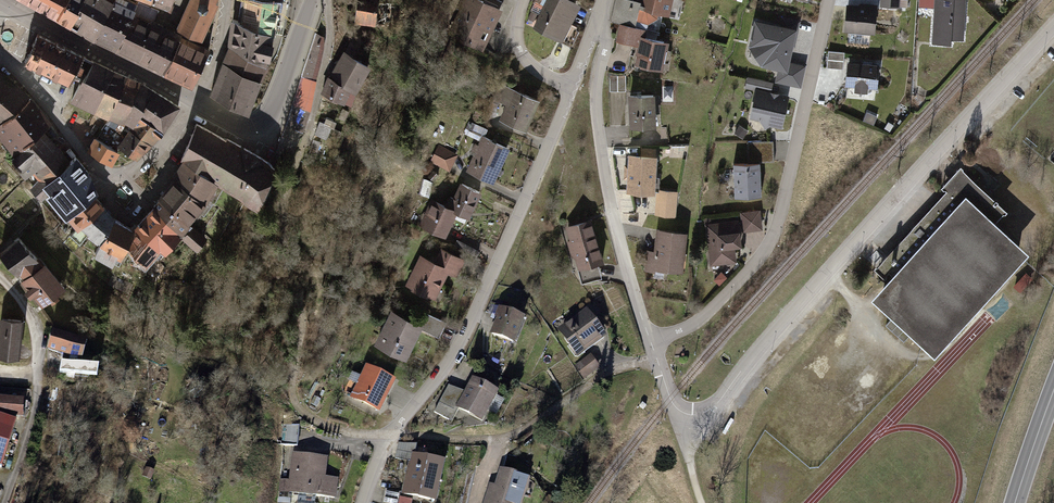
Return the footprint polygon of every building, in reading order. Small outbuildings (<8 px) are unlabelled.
[(57,21),(70,0),(20,0),(57,21)] [(57,21),(190,89),(207,50),(154,24),(111,0),(70,0),(57,21)] [(168,12),(172,0),(138,0),(168,12)] [(216,1),(216,0),(190,0),(178,29),(201,38),(216,1)] [(255,0),(246,0),(240,25),(275,37),(280,4),(255,0)] [(354,19),(367,19),(390,20),(390,0),(333,0),(333,25),(346,25),(346,5),(354,5),(354,19)] [(474,0),(463,0),(445,41),(483,58),(503,13),(474,0)] [(560,0),(544,0),(524,43),(554,56),(576,7),(560,0)] [(625,0),(615,0),(611,20),(632,25),(637,2),(625,0)] [(643,10),(637,9),(634,25),(653,29),(656,15),(666,18),(671,0),(646,0),(643,10)] [(880,6),(900,8),(901,0),(881,0),(880,6)] [(926,45),(948,48),(950,40),(962,42),(969,0),(932,0),(926,45)] [(878,7),(851,3),(846,32),(874,36),(878,7)] [(795,45),(800,21),(784,17),(781,27),(794,30),(791,44),(795,45)] [(781,27),(757,22),(750,45),(761,48),(765,54),(762,63),(780,67),(785,68),(787,62),(791,44),(794,30),(781,27)] [(234,23),(212,92),(250,112),(275,37),(240,25),(234,23)] [(640,34),(617,27),(613,43),(635,50),(640,34)] [(324,37),(316,33),(303,76),(280,147),(296,150),(308,117),(314,93),(323,50),(324,37)] [(38,35),(25,62),(70,84),(83,57),(38,35)] [(667,45),(642,37),(634,64),(659,72),(667,45)] [(843,53),(827,51),(824,68),(841,70),(843,53)] [(370,68),(344,52),(328,76),(321,96),(350,108),(370,68)] [(878,65),(847,60),(842,90),(873,95),(878,65)] [(777,80),(802,86),(806,67),(787,62),(785,68),(780,67),(777,80)] [(624,76),(610,76),(610,93),(624,92),(624,76)] [(770,81),(747,76),(745,86),(768,91),(770,81)] [(128,78),(107,120),(117,124),(110,141),(91,132),(82,147),(106,164),(112,153),(131,158),(176,104),(128,78)] [(0,84),(0,119),(15,97),(0,84)] [(500,110),(497,120),(524,131),(536,100),(497,85),(489,105),(500,110)] [(787,98),(759,92),(753,117),(781,123),(787,98)] [(631,95),(632,126),(654,125),(653,94),(631,95)] [(0,119),(0,144),(9,158),(48,127),(15,97),(0,119)] [(313,126),(311,133),(322,135),(325,122),(315,119),(313,126)] [(181,165),(218,187),(259,213),(262,208),(277,170),(263,161),(196,123),(178,162),(181,165)] [(48,127),(9,158),(27,186),(63,159),(48,127)] [(481,137),(464,172),(492,185),(508,150),(481,137)] [(771,143),(746,143),(746,161),(771,161),(771,143)] [(455,153),(435,145),(427,163),(447,172),(455,153)] [(657,158),(629,155),(626,191),(653,194),(657,158)] [(63,159),(27,186),(53,217),(89,194),(63,159)] [(759,162),(730,164),(733,198),(761,196),(759,162)] [(116,221),(99,247),(123,263),(128,252),(145,268),(162,253),(166,257),(182,238),(193,226),(218,187),(181,165),(131,231),(116,221)] [(878,278),(860,298),(923,355),(1019,250),(990,223),(1002,210),(959,171),(868,270),(878,278)] [(480,188),(459,180),(446,211),(425,203),(415,229),(443,240),(452,218),(466,224),(480,188)] [(678,215),(678,189),(656,189),(656,215),(678,215)] [(89,194),(53,217),(76,242),(103,209),(89,194)] [(762,228),(759,208),(739,211),(742,231),(762,228)] [(103,209),(76,242),(88,238),(99,247),(116,221),(103,209)] [(590,215),(560,223),(573,272),(577,270),(595,265),(603,264),(590,215)] [(712,236),(709,236),(712,263),(734,260),(732,245),(737,245),(735,234),(738,234),(736,222),(711,226),(712,236)] [(182,238),(200,254),(211,241),(193,226),(182,238)] [(685,234),(657,231),(655,253),(648,252),(645,272),(656,274),(657,263),(681,266),(685,234)] [(20,237),(0,255),(0,266),(28,298),(39,310),(65,288),(20,237)] [(418,255),(403,285),(432,300),(445,274),(453,278),(461,262),(438,251),(432,262),(418,255)] [(577,270),(580,283),(598,279),(595,265),(577,270)] [(583,304),(550,331),(573,359),(606,332),(583,304)] [(523,318),(495,306),(483,334),(512,346),(523,318)] [(418,326),(389,313),(374,346),(403,359),(418,326)] [(441,324),(423,316),(418,328),(436,335),(441,324)] [(0,318),(0,361),(15,362),(17,340),(19,320),(0,318)] [(85,337),(53,326),(50,335),(47,343),(79,354),(85,337)] [(597,368),(587,356),(573,367),(583,380),(597,368)] [(85,368),(51,362),(49,374),(82,380),(85,368)] [(392,384),(362,368),(347,398),(376,414),(392,384)] [(468,380),(452,408),(477,422),(493,394),(468,380)] [(456,392),(443,385),(426,414),(445,425),(452,412),(446,409),(456,392)] [(0,392),(0,410),(13,411),(15,393),(0,392)] [(0,419),(0,448),(1,444),(9,422),(0,419)] [(299,443),(301,425),(287,423),(285,442),(299,443)] [(410,445),(392,440),(388,457),(406,462),(408,453),(410,445)] [(326,457),(294,451),(286,490),(331,499),(335,478),(322,475),(326,457)] [(408,453),(406,462),(398,495),(430,502),(431,502),(441,461),(408,453)] [(501,473),(493,499),(470,492),(467,502),(516,502),(522,479),(501,473)] [(380,491),(377,502),(393,502),(395,494),(380,491)]
